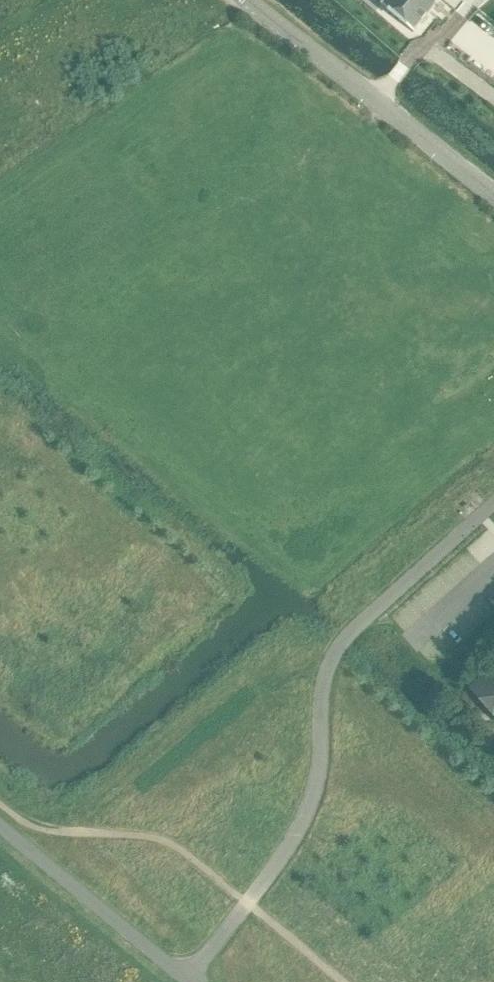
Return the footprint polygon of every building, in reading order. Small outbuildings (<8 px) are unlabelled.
[(413,32),(440,0),(385,0),(381,5),(413,32)] [(470,688),(493,714),(493,667),(470,688)]
